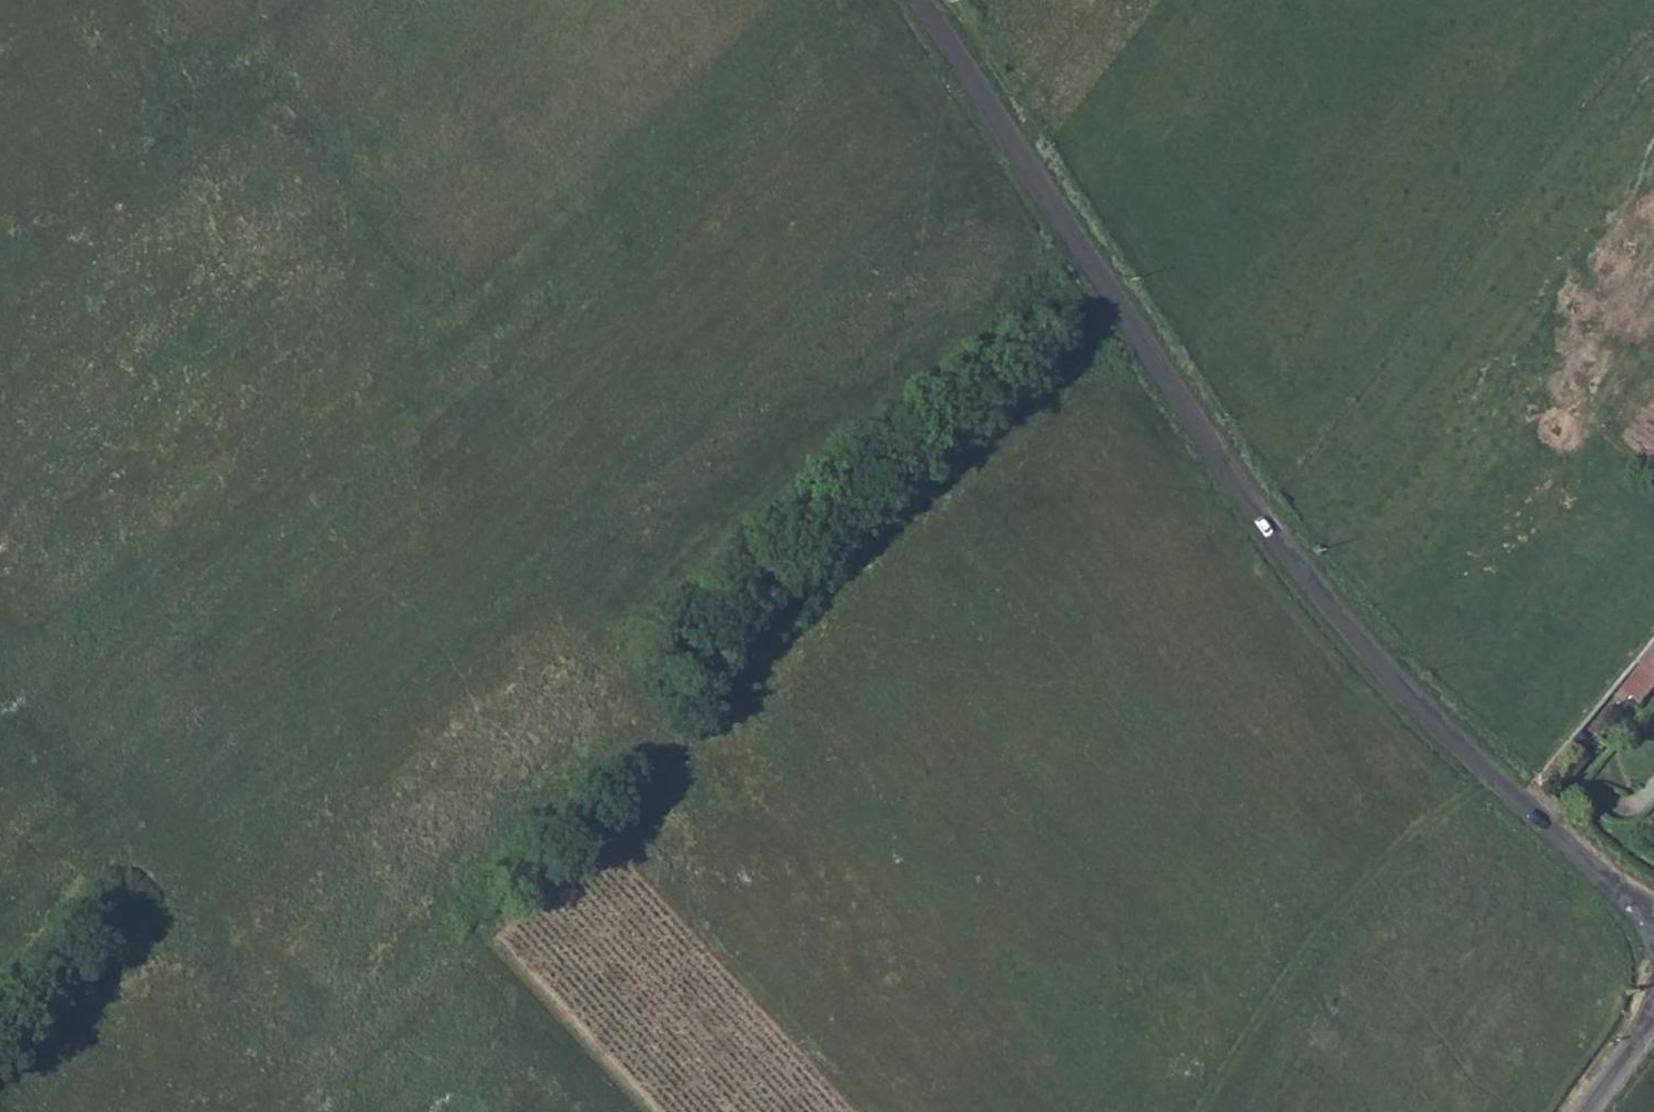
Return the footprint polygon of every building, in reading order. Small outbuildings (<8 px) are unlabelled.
[(1634,661),(1639,664),(1653,676),(1653,636),(1634,661)] [(1636,703),(1653,682),(1653,676),(1639,664),(1614,695),(1620,700),(1625,694),(1636,703)] [(1579,752),(1572,760),(1580,767),(1587,758),(1579,752)]
